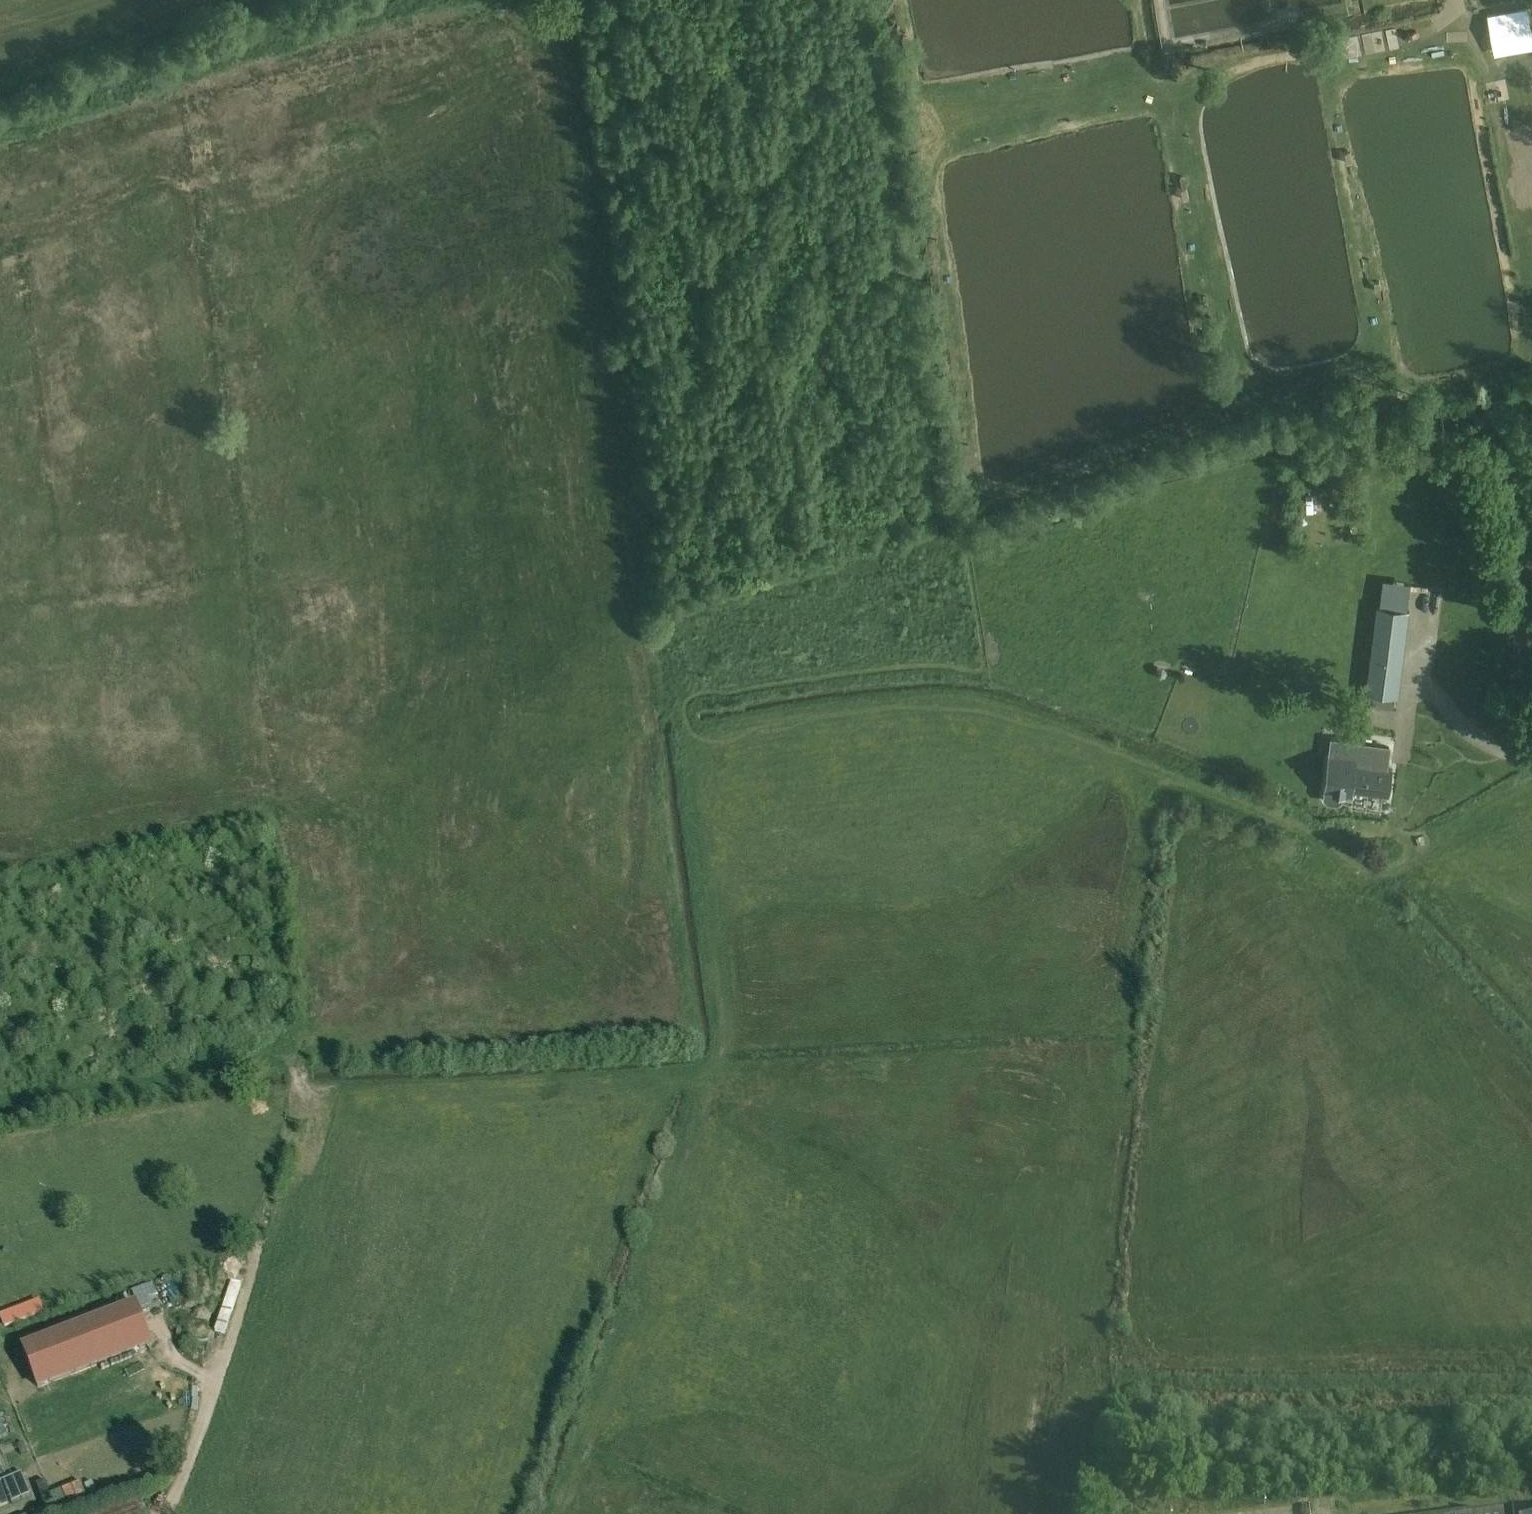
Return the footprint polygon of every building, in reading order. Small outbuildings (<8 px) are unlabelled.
[(1370,667),(1401,671),(1408,612),(1378,608),(1370,667)] [(1399,749),(1400,734),(1365,732),(1364,747),(1399,749)] [(1373,767),(1375,757),(1345,753),(1345,759),(1332,757),(1327,791),(1325,791),(1324,798),(1328,802),(1338,804),(1342,801),(1343,793),(1351,794),(1352,790),(1388,795),(1392,770),(1373,767)] [(0,1314),(0,1318),(3,1326),(43,1311),(39,1300),(0,1314)] [(38,1387),(150,1344),(135,1307),(23,1350),(38,1387)] [(17,1444),(20,1453),(27,1450),(23,1442),(17,1444)] [(87,1474),(63,1481),(70,1504),(94,1496),(87,1474)]
